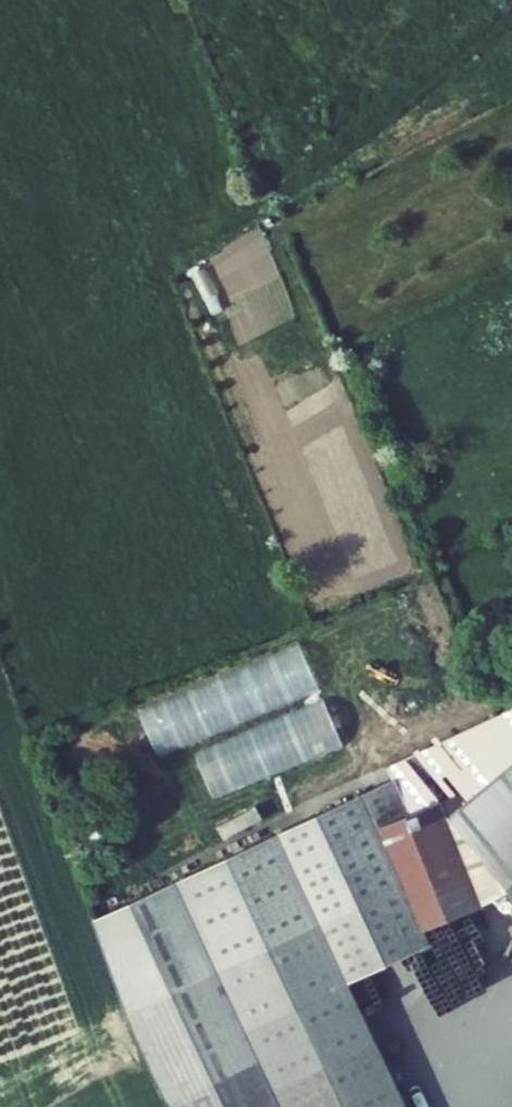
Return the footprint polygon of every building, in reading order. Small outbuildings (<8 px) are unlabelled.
[(277,135),(279,133),(280,129),(279,126),(277,124),(275,122),(271,121),(268,122),(265,123),(263,126),(263,129),(263,132),(265,135),(268,137),(271,137),(274,137),(277,135)] [(212,796),(345,748),(327,700),(195,748),(212,796)] [(481,717),(511,786),(511,702),(481,717)] [(511,919),(511,799),(393,845),(380,811),(89,927),(129,1035),(185,1000),(344,979),(430,944),(423,929),(498,895),(509,920),(511,919)] [(87,923),(89,927),(380,811),(377,802),(87,923)] [(344,979),(185,1000),(129,1035),(163,1106),(400,1106),(344,979)]
